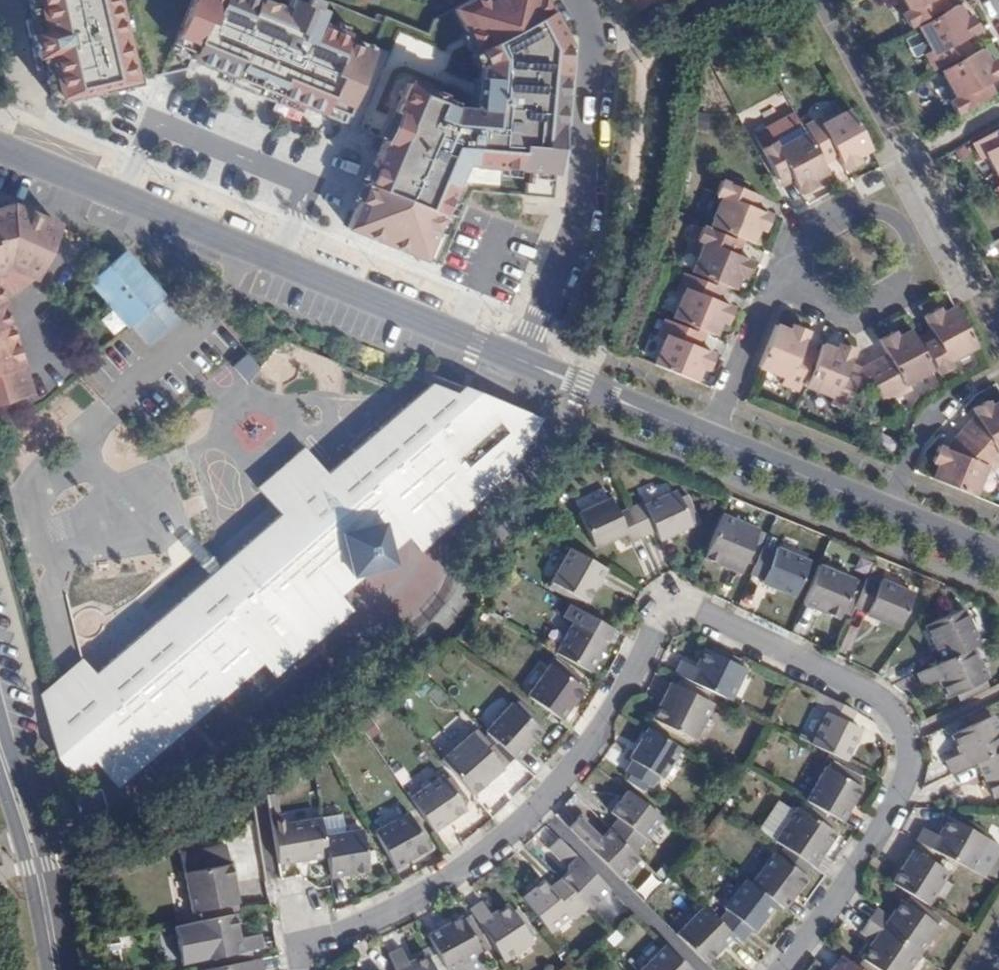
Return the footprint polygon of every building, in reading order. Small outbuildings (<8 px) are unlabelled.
[(340,121),(371,46),(315,23),(322,5),(311,0),(287,0),(287,1),(283,10),(259,0),(29,0),(34,19),(26,21),(39,71),(46,69),(53,98),(145,77),(201,64),(340,121)] [(541,0),(470,0),(453,9),(481,63),(477,111),(454,109),(440,103),(442,98),(407,83),(384,138),(347,228),(423,259),(462,164),(530,170),(529,183),(525,183),(524,195),(553,198),(565,45),(541,0)] [(909,13),(902,15),(909,28),(929,17),(939,11),(934,0),(902,0),(909,13)] [(948,10),(944,0),(934,0),(939,11),(929,17),(930,20),(948,10)] [(965,21),(956,6),(948,10),(930,20),(916,28),(931,56),(926,60),(933,72),(953,62),(963,56),(957,43),(964,39),(977,32),(970,18),(965,21)] [(954,64),(972,54),(964,39),(957,43),(963,56),(953,62),(954,64)] [(371,46),(340,121),(354,127),(385,52),(371,46)] [(981,50),(972,54),(954,64),(940,71),(955,101),(949,103),(956,115),(986,99),(980,88),(988,84),(998,78),(998,75),(992,62),(988,64),(981,50)] [(994,95),(988,84),(980,88),(986,99),(994,95)] [(871,151),(848,109),(822,124),(819,118),(804,126),(816,148),(821,156),(833,152),(836,158),(844,173),(859,164),(856,159),(871,151)] [(973,144),(980,159),(985,156),(998,182),(998,181),(998,131),(973,144)] [(813,149),(805,134),(776,149),(773,143),(760,151),(776,180),(787,175),(792,182),(799,197),(815,189),(812,183),(827,175),(821,164),(813,149)] [(821,156),(816,148),(813,149),(821,164),(836,158),(833,152),(821,156)] [(787,175),(776,180),(780,188),(792,182),(787,175)] [(744,240),(752,243),(757,230),(764,233),(771,218),(755,213),(747,208),(751,196),(720,183),(715,197),(721,199),(709,226),(727,233),(744,240)] [(747,208),(755,213),(759,200),(751,196),(747,208)] [(0,208),(0,298),(15,294),(31,279),(56,225),(10,205),(0,208)] [(724,286),(734,290),(739,275),(746,278),(751,264),(737,257),(729,253),(734,242),(724,238),(700,229),(694,245),(702,248),(692,272),(707,279),(724,286)] [(729,253),(737,257),(744,240),(727,233),(724,238),(734,242),(729,253)] [(122,253),(85,284),(124,329),(127,327),(132,333),(145,348),(176,321),(159,301),(162,299),(122,253)] [(706,332),(715,336),(721,322),(727,324),(733,309),(719,303),(710,299),(714,288),(705,284),(681,273),(675,290),(684,295),(673,319),(689,325),(706,332)] [(710,299),(719,303),(724,286),(707,279),(705,284),(714,288),(710,299)] [(28,394),(0,302),(0,403),(28,394)] [(977,348),(954,307),(940,315),(936,308),(921,317),(928,332),(933,340),(921,346),(926,355),(937,376),(951,370),(947,363),(977,348)] [(653,365),(695,382),(702,368),(708,370),(714,354),(699,349),(690,345),(696,334),(686,330),(662,320),(657,335),(664,339),(653,365)] [(690,345),(699,349),(706,332),(689,325),(686,330),(696,334),(690,345)] [(774,326),(757,369),(783,380),(780,386),(797,393),(810,360),(797,354),(800,348),(808,332),(793,326),(790,334),(774,326)] [(906,385),(932,371),(924,356),(915,339),(910,331),(895,338),(892,332),(878,339),(886,354),(890,361),(867,373),(874,385),(877,393),(883,404),(909,391),(906,385)] [(924,356),(926,355),(921,346),(933,340),(928,332),(915,339),(924,356)] [(845,373),(848,364),(853,351),(837,344),(834,351),(821,345),(804,388),(832,399),(830,404),(844,409),(853,387),(857,378),(845,373)] [(812,353),(800,348),(797,354),(810,360),(812,353)] [(890,361),(886,354),(859,370),(848,364),(845,373),(857,378),(867,373),(890,361)] [(256,370),(243,355),(230,367),(246,384),(256,370)] [(862,391),(874,385),(867,373),(857,378),(853,387),(862,391)] [(43,704),(56,758),(74,778),(94,760),(118,788),(228,692),(262,663),(274,676),(349,611),(338,598),(327,585),(348,566),(350,576),(369,572),(390,566),(388,555),(383,536),(397,526),(408,538),(419,550),(506,476),(540,419),(461,387),(453,395),(429,385),(419,394),(323,477),(300,451),(258,488),(279,515),(224,563),(93,677),(85,668),(43,704)] [(998,454),(998,395),(988,400),(991,408),(976,417),(997,455),(998,454)] [(933,480),(975,497),(986,466),(938,447),(932,463),(939,466),(933,480)] [(629,507),(643,537),(655,531),(659,540),(692,525),(676,491),(645,507),(643,501),(629,507)] [(631,541),(643,537),(629,507),(617,513),(611,499),(578,513),(593,547),(625,532),(631,541)] [(720,515),(703,557),(742,574),(759,532),(720,515)] [(388,555),(408,538),(397,526),(383,536),(388,555)] [(762,547),(750,576),(763,581),(762,584),(794,597),(808,564),(775,549),(773,553),(762,547)] [(585,603),(605,568),(569,548),(550,584),(585,603)] [(327,585),(338,598),(369,572),(350,576),(348,566),(327,585)] [(818,566),(803,604),(840,618),(855,582),(818,566)] [(865,580),(854,608),(867,613),(866,616),(899,630),(913,596),(880,582),(879,585),(865,580)] [(555,653),(589,672),(605,642),(600,637),(608,626),(580,610),(555,653)] [(926,627),(942,661),(971,647),(979,644),(964,611),(926,627)] [(680,662),(675,674),(730,701),(746,669),(737,664),(719,656),(720,652),(712,647),(709,651),(705,649),(695,670),(680,662)] [(942,661),(917,673),(923,686),(938,680),(947,698),(953,695),(981,683),(986,681),(971,647),(942,661)] [(719,656),(737,664),(738,661),(720,652),(719,656)] [(40,694),(43,704),(85,668),(79,660),(58,679),(40,694)] [(527,696),(561,720),(583,689),(578,685),(558,671),(550,665),(527,696)] [(558,671),(578,685),(583,679),(561,665),(558,671)] [(981,683),(953,695),(954,700),(983,687),(981,683)] [(712,704),(672,684),(654,721),(694,741),(712,704)] [(849,723),(855,711),(819,693),(814,704),(822,706),(820,711),(826,715),(811,744),(847,761),(861,730),(849,723)] [(486,733),(516,760),(540,732),(513,705),(486,733)] [(950,774),(976,762),(998,751),(998,732),(991,716),(950,736),(959,755),(945,761),(950,774)] [(681,748),(648,728),(629,759),(632,762),(626,773),(650,787),(658,777),(661,779),(681,748)] [(487,751),(491,747),(477,730),(471,734),(487,751)] [(441,759),(471,794),(507,762),(493,745),(491,747),(487,751),(471,734),(441,759)] [(976,762),(993,798),(998,795),(998,751),(976,762)] [(839,819),(841,821),(861,788),(857,786),(839,775),(843,768),(831,761),(807,801),(810,803),(839,819)] [(839,775),(857,786),(861,777),(843,768),(839,775)] [(410,798),(430,826),(465,798),(445,772),(443,772),(437,778),(410,798)] [(101,790),(74,796),(79,817),(106,810),(101,790)] [(616,820),(608,829),(632,852),(642,838),(645,841),(662,816),(628,790),(611,814),(616,820)] [(803,812),(831,830),(839,819),(810,803),(803,812)] [(797,808),(775,842),(785,848),(814,867),(836,833),(831,830),(803,812),(797,808)] [(283,814),(270,816),(278,864),(327,856),(323,836),(320,818),(284,824),(283,814)] [(374,831),(393,867),(428,848),(407,814),(374,831)] [(577,819),(567,826),(620,878),(639,859),(632,852),(608,829),(602,836),(593,836),(577,819)] [(926,829),(918,841),(971,870),(987,839),(950,819),(940,837),(926,829)] [(323,836),(327,856),(330,876),(369,870),(363,831),(323,836)] [(565,873),(559,879),(587,906),(590,910),(609,889),(557,837),(546,849),(565,866),(565,873)] [(180,853),(191,912),(235,904),(224,844),(180,853)] [(806,876),(814,867),(785,848),(780,856),(806,876)] [(914,851),(893,884),(927,905),(948,872),(914,851)] [(775,902),(785,910),(809,878),(806,876),(780,856),(776,852),(751,884),(775,902)] [(587,906),(559,879),(549,889),(543,881),(522,898),(549,932),(569,916),(573,919),(587,906)] [(751,884),(745,879),(723,908),(725,910),(717,920),(740,943),(751,929),(753,931),(775,902),(751,884)] [(480,902),(469,910),(501,959),(531,941),(528,936),(534,933),(528,924),(522,928),(511,910),(507,905),(490,916),(480,902)] [(875,909),(868,920),(916,953),(935,922),(903,902),(892,919),(875,909)] [(517,907),(511,910),(522,928),(528,924),(517,907)] [(704,907),(677,935),(705,963),(734,937),(704,907)] [(239,954),(233,915),(193,922),(201,961),(239,954)] [(427,935),(446,969),(449,969),(451,969),(477,954),(481,952),(461,917),(427,935)] [(868,920),(860,932),(877,944),(865,964),(874,969),(905,969),(916,953),(868,920)] [(641,969),(691,969),(666,945),(641,969)] [(387,953),(395,969),(433,969),(427,956),(408,964),(400,948),(387,953)] [(240,960),(239,954),(201,961),(201,966),(240,960)] [(451,969),(480,969),(484,968),(477,954),(451,969)] [(842,956),(831,969),(860,969),(842,956)] [(258,959),(203,969),(260,969),(258,959)]
